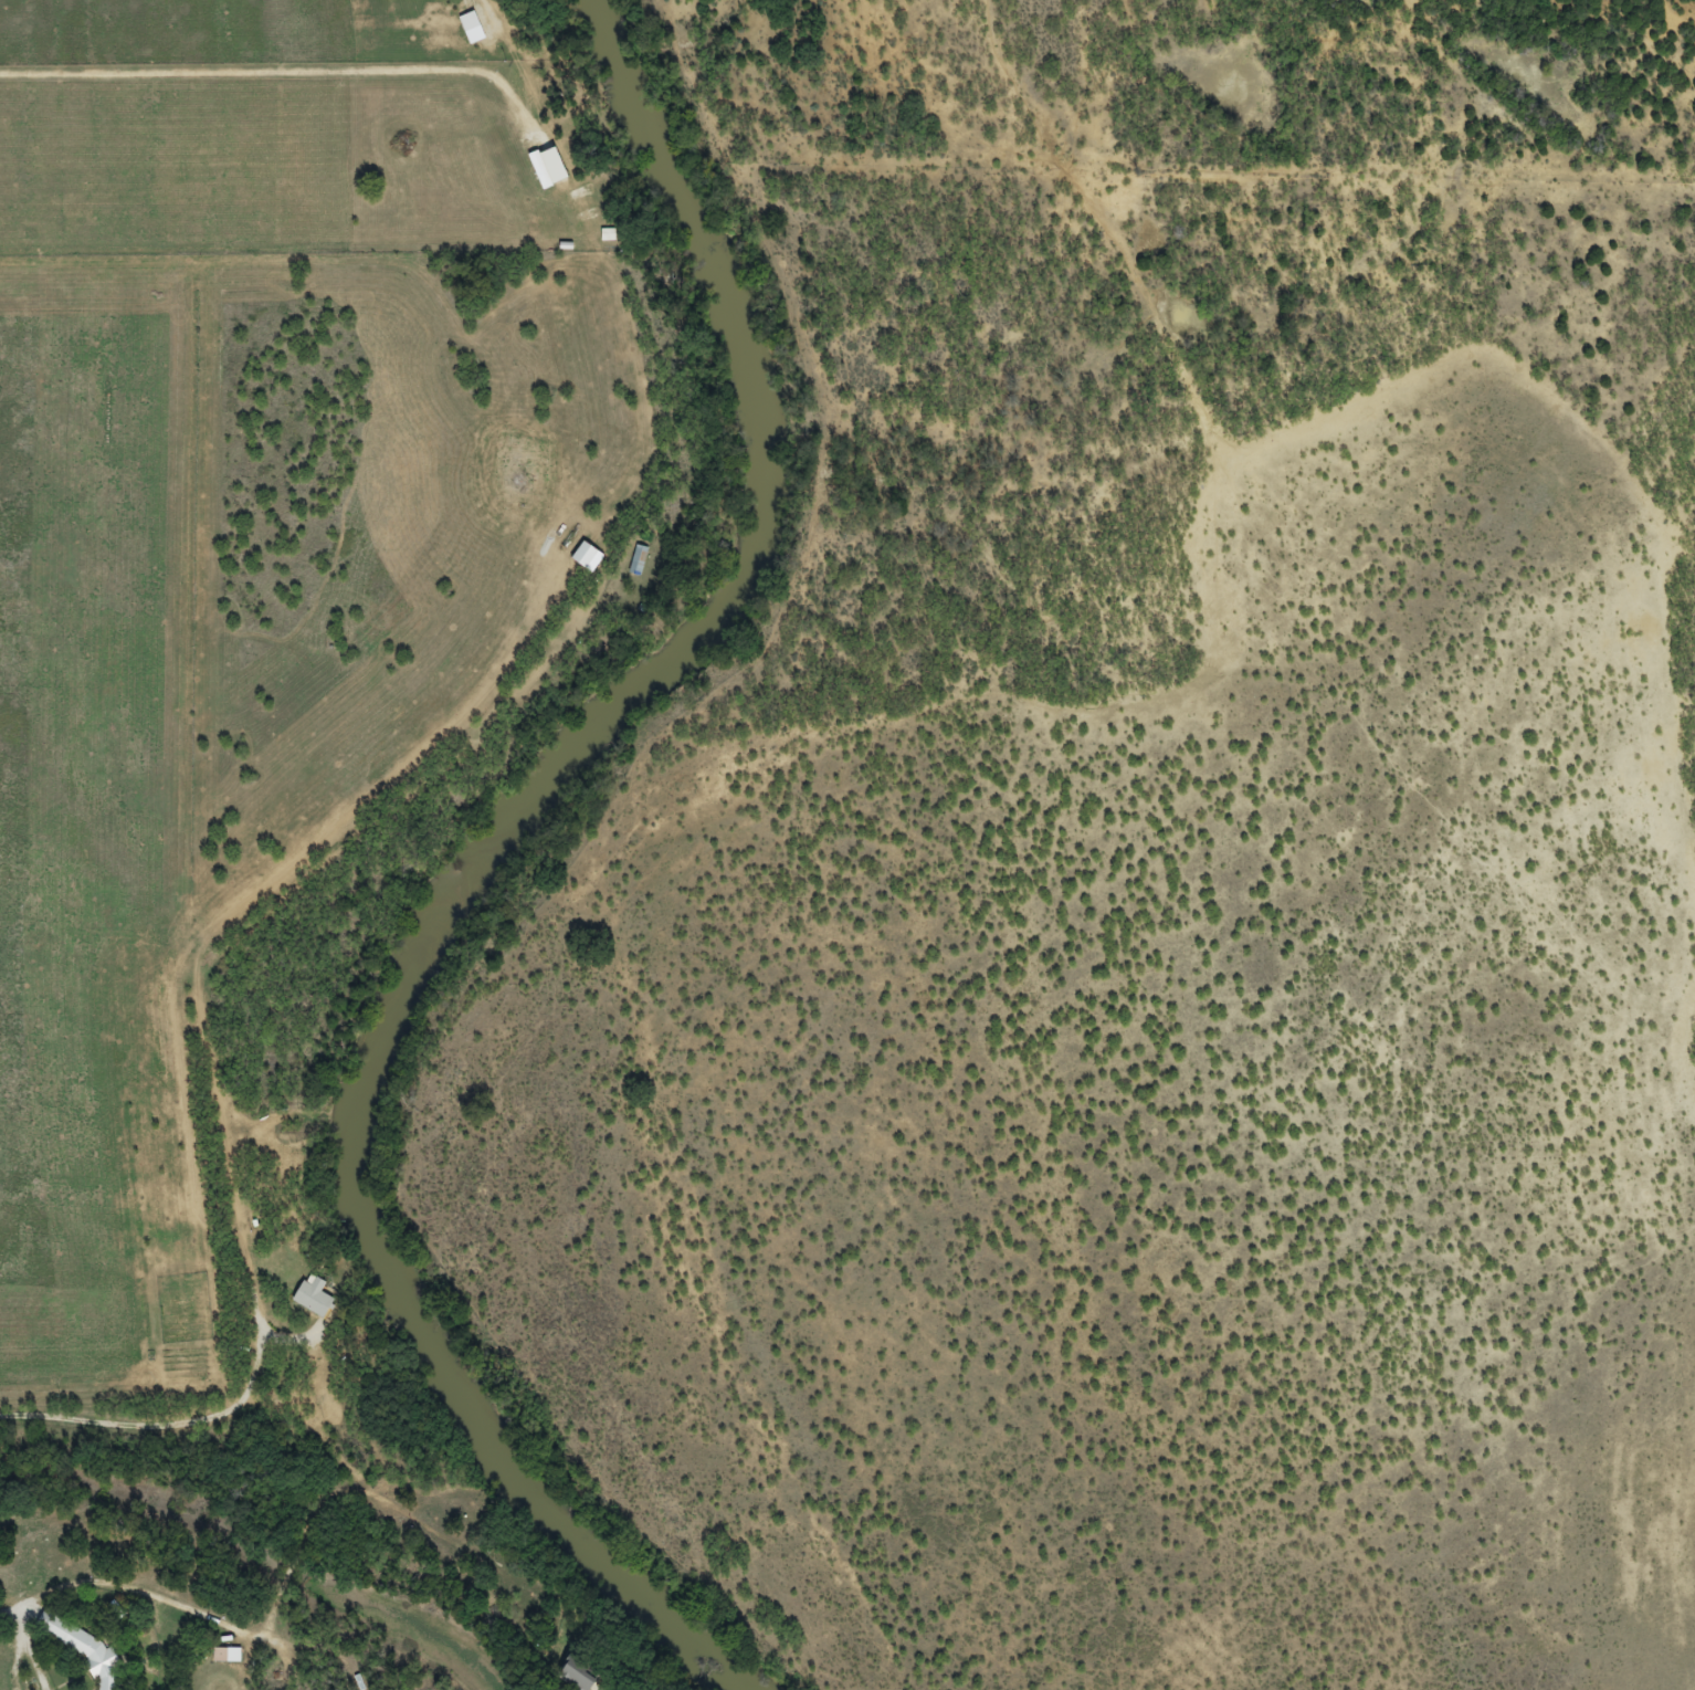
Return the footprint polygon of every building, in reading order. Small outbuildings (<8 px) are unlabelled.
[(569,180),(554,146),(528,157),(543,191),(569,180)] [(586,571),(599,554),(584,543),(571,560),(586,571)] [(649,551),(637,547),(628,575),(641,578),(649,551)] [(309,1285),(304,1282),(292,1302),(323,1320),(335,1301),(321,1293),(326,1284),(314,1277),(309,1285)] [(120,1650),(117,1650),(44,1612),(34,1630),(97,1664),(96,1689),(119,1689),(120,1650)] [(241,1649),(213,1649),(213,1664),(241,1664),(241,1649)] [(602,1672),(570,1653),(556,1679),(577,1689),(592,1689),(602,1672)]
